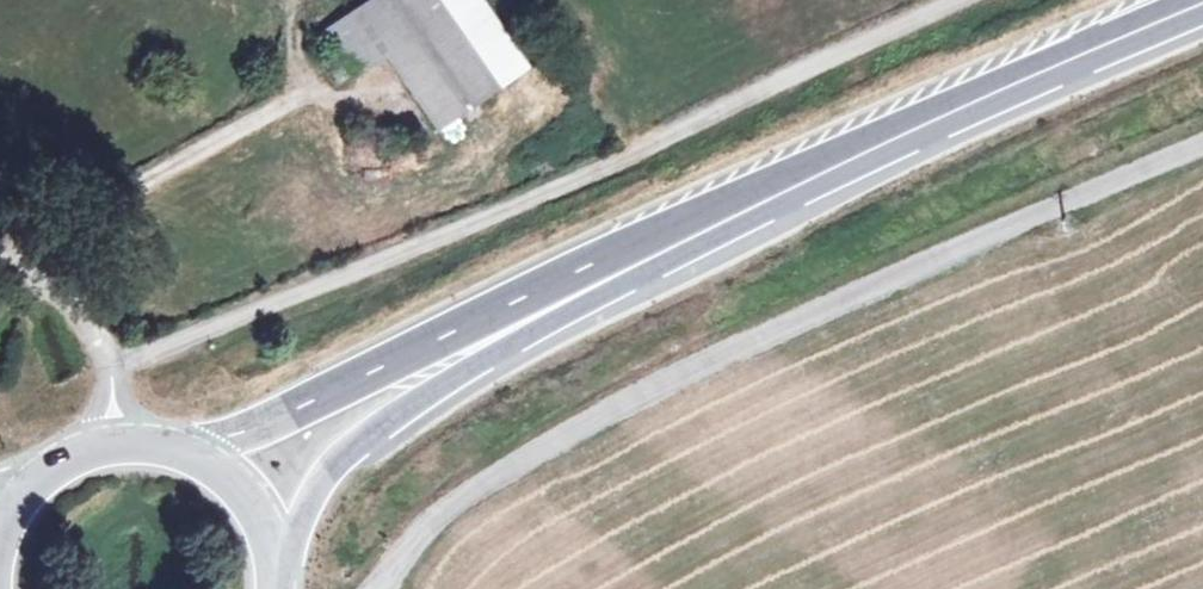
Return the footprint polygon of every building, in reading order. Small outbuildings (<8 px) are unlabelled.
[(328,30),(359,75),(388,54),(438,128),(498,87),(438,0),(373,0),(328,30)] [(498,87),(528,67),(481,0),(438,0),(498,87)]
